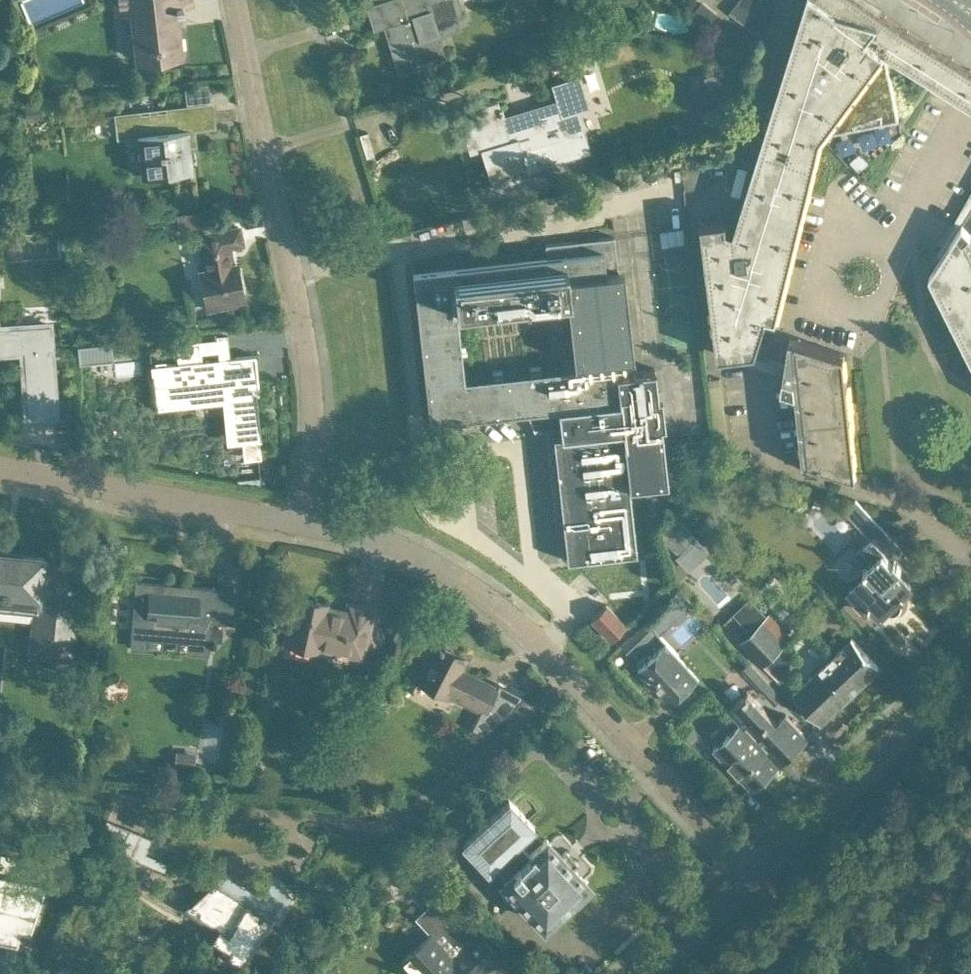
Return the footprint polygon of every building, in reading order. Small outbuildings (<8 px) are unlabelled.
[(117,12),(122,12),(123,15),(127,23),(129,26),(129,28),(133,28),(137,59),(182,54),(176,8),(183,8),(183,4),(191,3),(191,0),(115,0),(117,12)] [(368,4),(374,26),(388,22),(391,34),(389,35),(399,70),(447,56),(437,22),(464,14),(460,0),(378,0),(367,3),(368,4)] [(822,135),(899,120),(890,75),(884,73),(885,50),(970,104),(970,68),(903,25),(866,0),(806,0),(735,228),(728,226),(727,218),(702,221),(719,354),(744,351),(754,350),(757,349),(768,313),(777,315),(822,135)] [(744,24),(761,38),(769,4),(769,0),(763,0),(744,24)] [(498,100),(469,109),(492,185),(531,174),(529,169),(591,150),(579,110),(591,106),(581,73),(552,82),(557,98),(503,115),(498,100)] [(192,169),(188,133),(187,129),(215,126),(212,107),(123,118),(125,136),(138,135),(142,175),(192,169)] [(970,233),(970,232),(970,229),(970,227),(965,222),(970,213),(970,192),(936,255),(940,258),(930,275),(931,278),(970,357),(970,236),(970,233)] [(239,227),(198,235),(204,264),(198,267),(201,283),(203,283),(208,310),(244,302),(236,264),(232,264),(229,246),(242,243),(239,227)] [(687,255),(684,227),(659,230),(661,246),(668,245),(669,252),(676,252),(676,256),(687,255)] [(663,407),(662,406),(661,405),(660,405),(658,404),(654,368),(628,371),(627,358),(627,356),(614,237),(546,244),(547,256),(439,269),(439,268),(430,269),(413,271),(419,324),(411,325),(413,341),(421,340),(430,421),(557,407),(560,435),(553,436),(556,470),(555,471),(554,471),(553,472),(553,473),(552,475),(552,476),(553,477),(553,478),(554,479),(555,480),(556,480),(558,480),(560,502),(564,541),(567,560),(595,557),(636,552),(629,486),(667,481),(659,415),(661,415),(661,414),(662,414),(663,413),(663,412),(664,411),(664,410),(664,409),(663,408),(663,407)] [(118,322),(84,322),(84,340),(118,340),(118,322)] [(24,351),(28,414),(34,413),(34,415),(56,413),(56,411),(53,411),(50,358),(52,358),(51,345),(52,345),(50,324),(49,325),(49,326),(0,329),(0,353),(24,351)] [(754,356),(754,350),(744,351),(746,364),(786,376),(785,387),(799,391),(806,459),(860,475),(847,354),(791,338),(788,365),(754,356)] [(258,393),(259,393),(255,354),(202,360),(200,340),(176,343),(178,362),(166,364),(166,360),(155,362),(155,365),(151,365),(156,410),(157,409),(157,406),(209,400),(225,398),(230,439),(248,437),(263,435),(258,393)] [(111,341),(77,344),(79,364),(113,360),(111,341)] [(907,570),(895,558),(893,560),(890,557),(901,547),(856,500),(845,509),(871,537),(862,545),(864,547),(856,554),(870,567),(848,588),(854,593),(849,597),(863,611),(870,603),(871,604),(872,603),(882,613),(886,610),(887,611),(888,612),(889,612),(890,613),(891,613),(893,613),(894,613),(896,613),(897,613),(899,611),(901,610),(902,609),(902,607),(903,606),(903,604),(903,602),(903,600),(902,599),(901,597),(900,596),(902,594),(904,596),(905,595),(903,593),(912,585),(902,574),(907,570)] [(659,535),(681,556),(698,540),(671,513),(660,525),(664,530),(659,535)] [(36,610),(32,650),(71,654),(80,568),(43,564),(44,557),(0,553),(0,606),(36,610)] [(136,580),(130,648),(210,654),(211,640),(220,641),(221,628),(212,627),(212,621),(233,623),(235,588),(234,588),(234,591),(213,589),(213,595),(140,590),(141,581),(136,580)] [(811,588),(805,594),(827,617),(836,608),(820,592),(811,588)] [(752,596),(736,611),(754,629),(742,640),(780,678),(800,659),(786,644),(793,636),(771,612),(769,614),(752,596)] [(295,597),(285,643),(317,649),(318,646),(364,656),(374,608),(349,603),(346,616),(324,612),(326,604),(295,597)] [(606,603),(591,617),(611,639),(626,625),(606,603)] [(693,646),(715,627),(696,607),(675,626),(693,646)] [(852,637),(836,652),(864,683),(881,667),(852,637)] [(701,676),(668,641),(639,668),(664,695),(679,696),(701,676)] [(437,643),(417,681),(448,696),(449,694),(480,710),(472,724),(475,726),(475,725),(486,730),(482,734),(483,735),(526,696),(524,695),(515,703),(500,696),(501,695),(495,692),(497,687),(485,681),(482,686),(459,674),(467,659),(437,643)] [(864,683),(836,652),(794,692),(822,722),(864,683)] [(764,692),(771,686),(749,663),(743,668),(764,692)] [(730,708),(741,720),(780,762),(807,736),(786,713),(778,720),(749,690),(730,708)] [(741,720),(714,747),(752,788),(780,762),(741,720)] [(196,743),(177,745),(178,755),(197,753),(196,743)] [(510,801),(502,809),(464,845),(488,872),(494,866),(506,879),(530,856),(518,843),(535,828),(510,801)] [(151,837),(129,828),(119,850),(141,860),(151,837)] [(547,840),(530,856),(506,879),(504,881),(514,891),(508,897),(519,908),(525,903),(544,924),(547,921),(549,922),(550,922),(552,923),(554,923),(555,922),(557,922),(557,921),(559,920),(559,918),(560,917),(560,916),(560,915),(560,914),(559,912),(558,911),(574,895),(576,897),(578,897),(580,897),(581,897),(583,896),(585,895),(585,894),(586,893),(586,892),(586,891),(586,890),(586,888),(586,887),(585,885),(587,883),(572,867),(578,862),(567,851),(562,855),(547,840)] [(213,881),(185,906),(218,926),(211,937),(231,949),(226,957),(245,960),(271,917),(278,921),(293,898),(274,878),(263,897),(222,872),(216,883),(213,881)] [(17,940),(16,946),(17,946),(20,932),(30,934),(47,885),(11,877),(9,885),(0,883),(0,936),(17,940)] [(477,932),(441,895),(423,912),(437,927),(398,962),(409,973),(481,973),(500,957),(477,932)]
